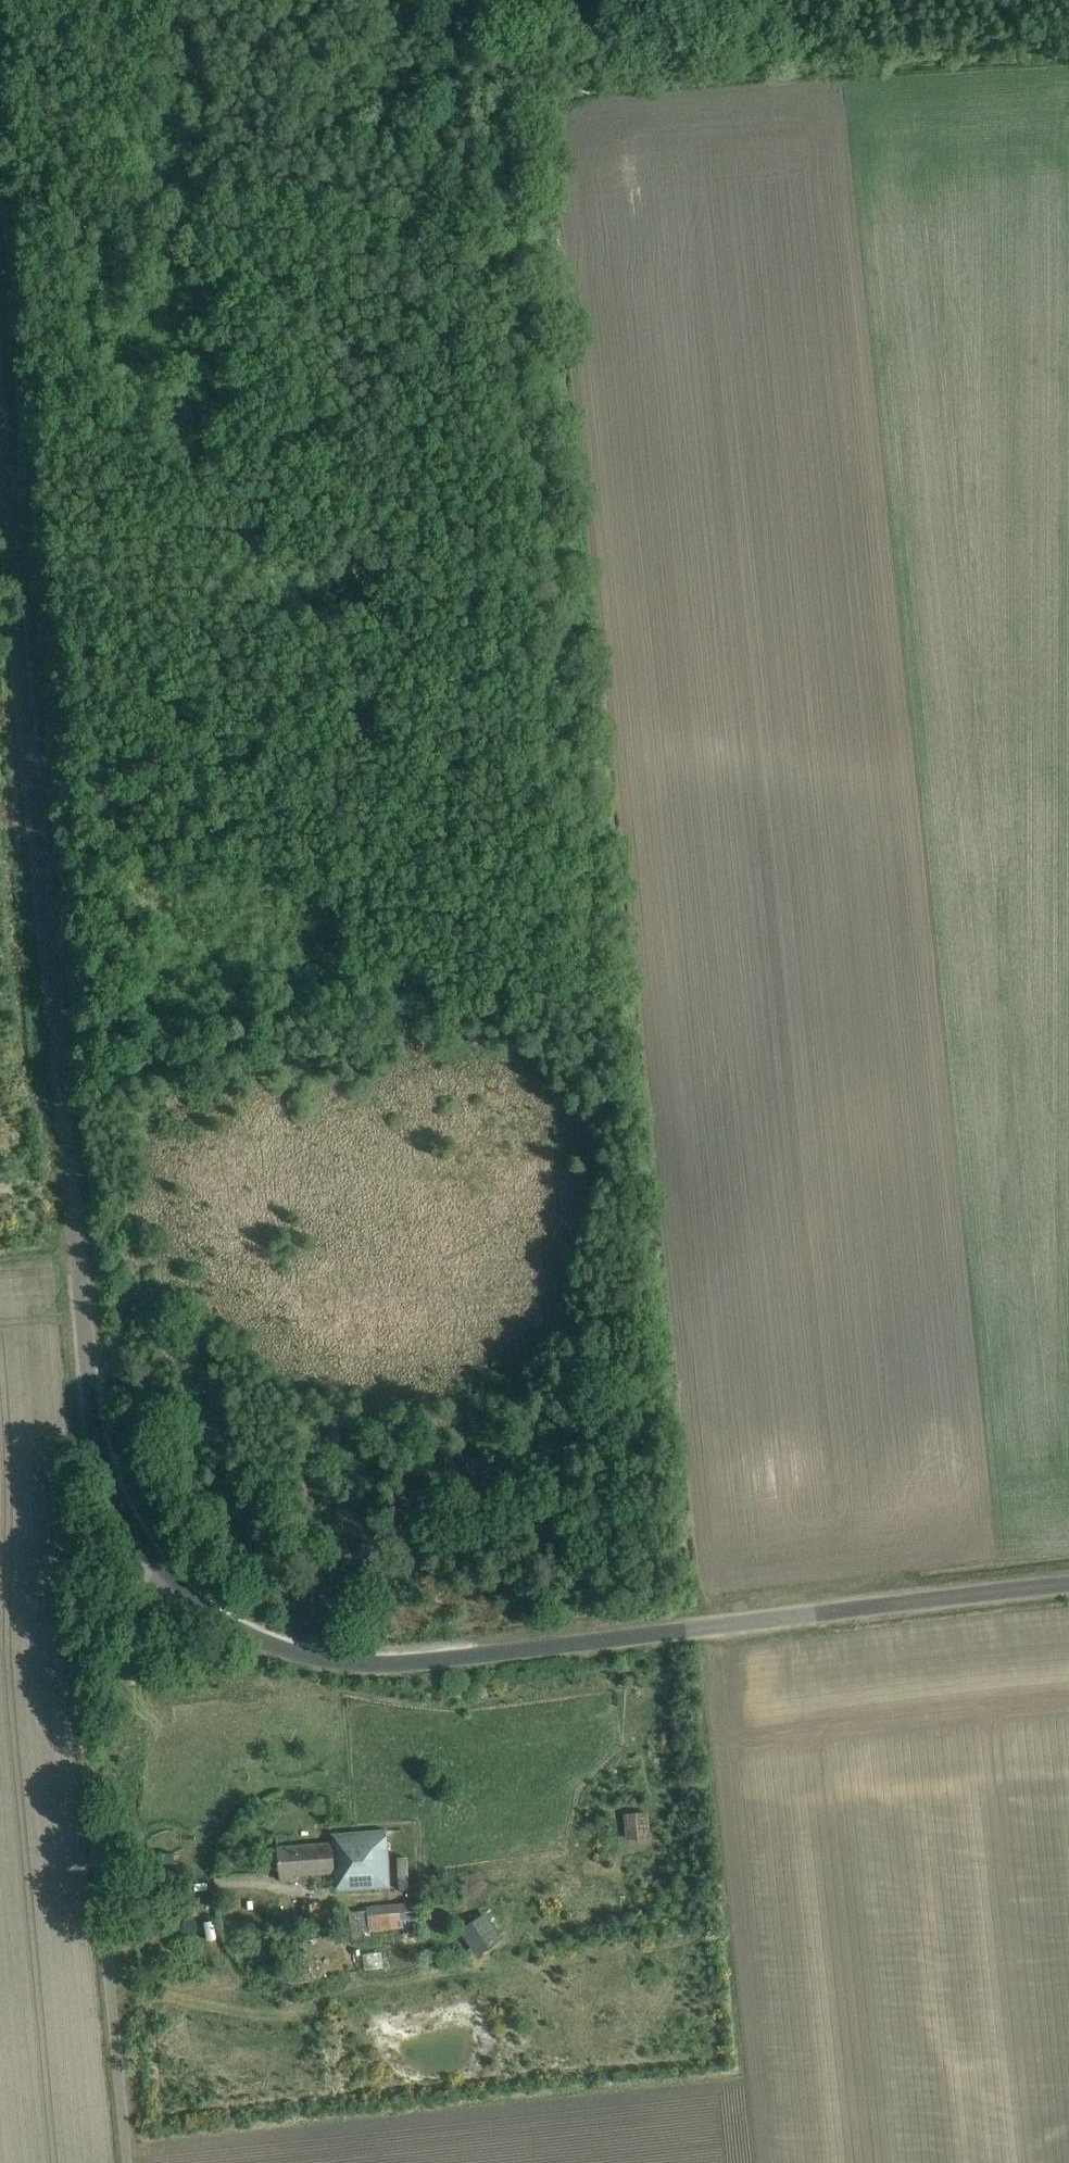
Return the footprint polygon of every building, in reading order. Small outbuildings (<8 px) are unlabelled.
[(648,1814),(625,1815),(627,1842),(650,1841),(648,1814)] [(299,1874),(335,1872),(336,1891),(390,1888),(388,1849),(386,1849),(385,1829),(332,1832),(333,1843),(279,1846),(281,1880),(299,1878),(299,1874)] [(307,1917),(316,1916),(315,1903),(306,1904),(307,1917)] [(418,1903),(389,1906),(366,1908),(366,1911),(348,1913),(351,1934),(420,1927),(418,1903)]
